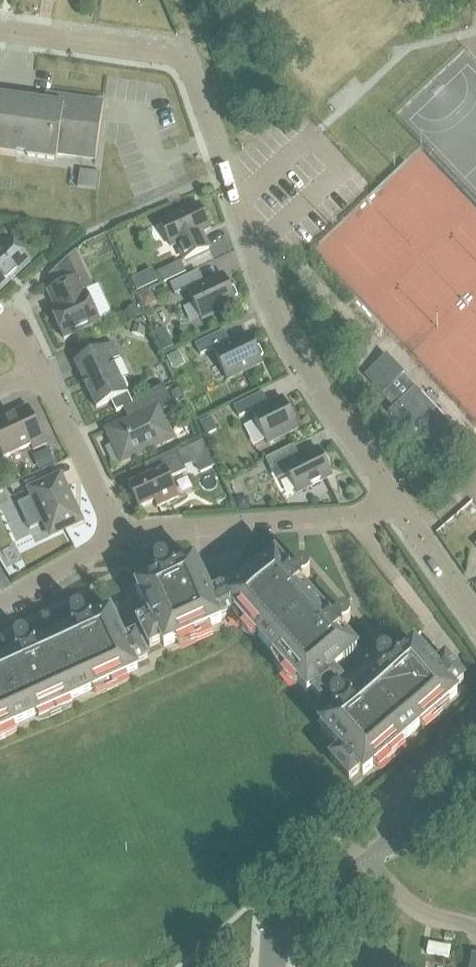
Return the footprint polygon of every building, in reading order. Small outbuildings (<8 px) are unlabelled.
[(57,160),(58,155),(83,158),(96,160),(104,104),(51,97),(46,96),(45,104),(0,98),(0,152),(57,160)] [(80,179),(79,187),(84,188),(99,190),(100,182),(101,173),(89,172),(81,171),(80,179)] [(200,205),(160,223),(171,247),(178,244),(186,260),(209,249),(202,233),(211,229),(200,205)] [(31,261),(9,238),(0,247),(0,291),(31,261)] [(76,251),(48,279),(52,290),(48,292),(59,314),(54,317),(65,340),(101,323),(86,290),(93,287),(76,251)] [(182,262),(160,272),(165,283),(187,273),(182,262)] [(192,275),(171,285),(176,295),(188,289),(202,320),(237,304),(224,275),(206,284),(198,287),(192,275)] [(142,276),(132,280),(138,293),(148,288),(142,276)] [(141,297),(146,307),(152,304),(154,298),(151,292),(141,297)] [(134,304),(123,315),(131,322),(145,315),(134,304)] [(135,326),(132,333),(144,338),(147,330),(135,326)] [(164,328),(154,333),(163,352),(173,347),(164,328)] [(214,350),(228,380),(263,363),(249,335),(223,347),(217,335),(196,345),(201,356),(214,350)] [(124,409),(133,405),(126,389),(129,388),(125,379),(122,380),(113,361),(120,358),(113,344),(75,362),(84,381),(83,381),(87,390),(88,390),(97,409),(112,402),(117,413),(124,409)] [(179,350),(168,356),(174,368),(185,363),(179,350)] [(436,463),(463,438),(415,388),(412,391),(401,379),(405,375),(388,357),(367,377),(384,396),(388,393),(399,404),(389,413),(436,463)] [(166,390),(133,405),(124,409),(129,421),(107,431),(114,445),(121,441),(129,459),(173,439),(161,413),(174,407),(166,390)] [(178,390),(171,394),(175,403),(182,399),(178,390)] [(252,412),(268,444),(298,429),(283,399),(269,406),(263,393),(234,407),(240,418),(252,412)] [(0,422),(0,450),(4,458),(32,446),(34,451),(47,445),(29,407),(14,414),(15,416),(6,420),(6,419),(0,422)] [(217,430),(211,418),(201,422),(207,435),(217,430)] [(287,449),(266,460),(271,470),(272,472),(285,466),(289,475),(298,493),(332,476),(319,449),(302,458),(296,445),(287,449)] [(55,462),(50,450),(37,456),(43,468),(55,462)] [(187,471),(177,450),(145,466),(150,477),(129,486),(139,510),(155,502),(158,508),(179,498),(171,479),(187,471)] [(34,499),(18,507),(30,531),(45,524),(51,536),(82,522),(77,510),(76,511),(73,505),(75,505),(61,475),(30,490),(34,499)] [(248,501),(238,502),(238,512),(249,511),(248,501)] [(326,715),(380,669),(369,655),(346,629),(350,625),(351,619),(347,614),(341,614),(337,618),(305,582),(310,578),(310,572),(306,568),(300,568),(296,572),(275,547),(204,580),(223,622),(238,615),(320,708),(326,715)] [(204,580),(193,557),(171,567),(169,561),(164,559),(158,562),(155,567),(158,573),(123,589),(127,597),(86,615),(84,610),(78,608),(73,611),(71,616),(74,621),(30,641),(28,636),(23,634),(17,636),(15,642),(18,647),(0,655),(0,734),(151,665),(147,657),(223,622),(204,580)] [(380,669),(326,715),(307,732),(354,786),(468,687),(421,633),(390,659),(387,654),(381,653),(376,657),(375,662),(380,669)] [(448,959),(450,948),(429,944),(427,955),(448,959)] [(470,955),(467,966),(475,966),(475,956),(470,955)]
